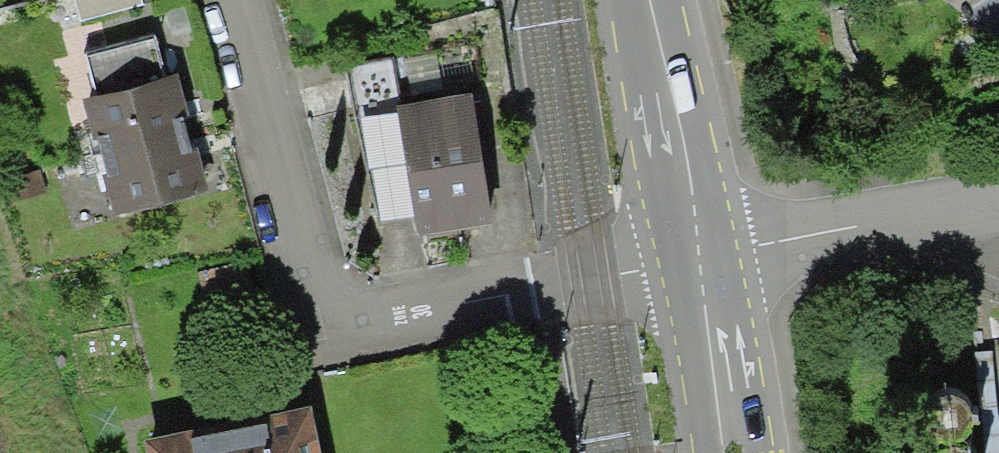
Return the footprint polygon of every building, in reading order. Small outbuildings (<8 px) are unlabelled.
[(83,22),(145,6),(143,0),(77,0),(83,22)] [(86,87),(102,146),(198,121),(182,60),(167,64),(159,31),(92,49),(101,83),(86,87)] [(394,51),(349,59),(377,219),(420,211),(423,228),(504,214),(480,82),(402,96),(394,51)] [(102,146),(117,202),(213,180),(198,121),(102,146)] [(44,165),(7,172),(12,198),(49,191),(44,165)] [(248,257),(199,266),(204,294),(253,286),(248,257)] [(156,433),(160,452),(330,452),(321,404),(156,433)]
